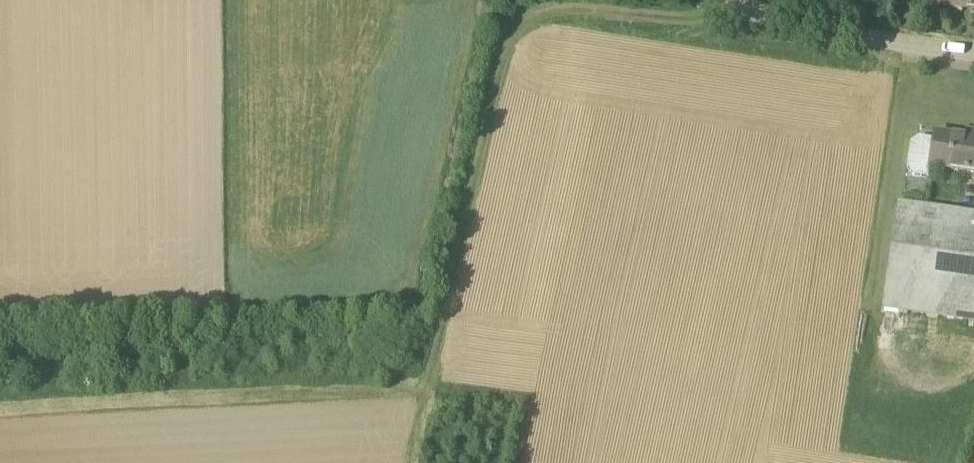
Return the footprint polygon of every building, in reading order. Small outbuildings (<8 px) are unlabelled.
[(939,6),(973,11),(973,0),(940,0),(939,6)] [(973,175),(973,140),(935,134),(934,140),(920,138),(912,144),(908,168),(914,176),(929,178),(930,169),(973,175)] [(960,212),(898,203),(882,310),(973,323),(973,214),(960,212)]
